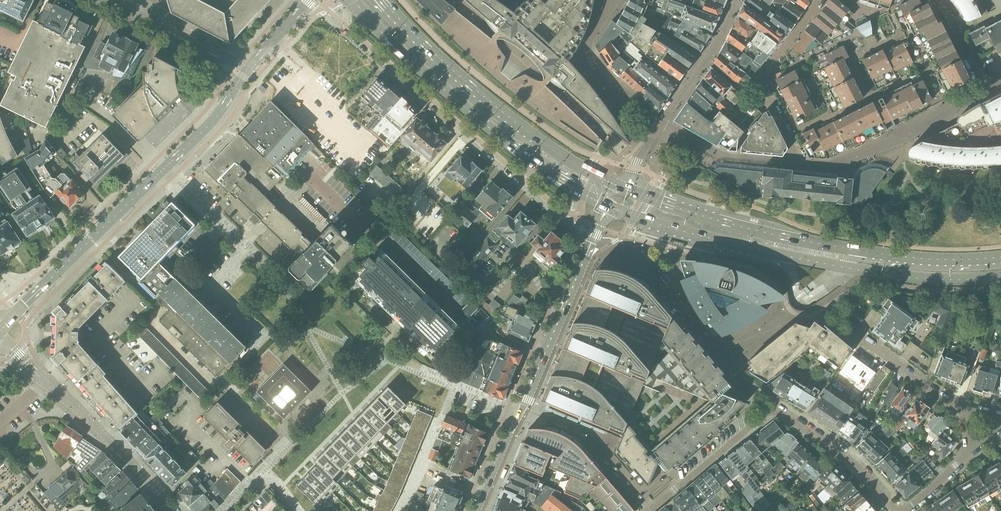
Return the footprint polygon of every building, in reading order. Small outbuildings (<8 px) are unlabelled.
[(24,22),(35,0),(0,0),(0,10),(24,22)] [(170,7),(171,12),(172,13),(173,13),(181,17),(182,18),(195,25),(196,25),(209,32),(222,39),(223,40),(231,44),(239,34),(240,34),(250,23),(250,22),(260,12),(261,11),(271,0),(168,0),(170,7)] [(460,47),(472,58),(482,67),(503,85),(525,103),(540,113),(556,125),(576,138),(597,151),(603,141),(589,127),(564,102),(541,82),(539,81),(536,80),(534,79),(531,78),(529,77),(527,76),(525,74),(524,74),(506,58),(504,56),(503,54),(501,52),(500,50),(499,47),(498,45),(497,43),(473,23),(454,9),(443,0),(412,0),(460,47)] [(512,38),(513,37),(544,64),(543,66),(629,143),(630,143),(630,142),(626,135),(628,134),(617,116),(615,118),(610,110),(608,107),(598,94),(593,88),(589,82),(584,77),(579,71),(574,65),(569,60),(571,56),(574,53),(576,50),(578,46),(580,43),(582,39),(584,35),(586,31),(588,27),(589,24),(590,20),(592,16),(593,12),(593,7),(594,3),(595,0),(528,0),(526,2),(523,4),(520,7),(517,9),(515,12),(510,9),(509,11),(500,3),(501,2),(498,0),(468,0),(512,38)] [(620,26),(634,37),(630,41),(645,53),(646,55),(656,41),(661,33),(656,30),(656,31),(654,29),(654,28),(649,26),(648,26),(637,20),(640,14),(644,17),(649,5),(652,6),(653,4),(655,0),(630,0),(622,14),(616,24),(620,26)] [(653,4),(652,6),(649,5),(644,17),(649,20),(655,7),(684,18),(712,31),(719,18),(702,11),(691,8),(671,1),(670,0),(655,0),(653,4)] [(705,0),(671,0),(671,1),(691,8),(702,11),(719,18),(719,17),(724,6),(705,0)] [(744,3),(786,35),(795,23),(779,11),(764,0),(745,0),(744,2),(744,3)] [(804,11),(787,0),(764,0),(779,11),(795,23),(804,11)] [(907,2),(899,6),(888,11),(887,12),(871,20),(866,17),(856,22),(856,28),(771,70),(773,75),(786,101),(798,124),(812,152),(815,158),(815,159),(894,119),(971,80),(931,0),(910,0),(907,2)] [(804,11),(811,0),(787,0),(804,11)] [(845,34),(852,30),(845,24),(854,14),(837,0),(831,0),(819,13),(845,34)] [(867,2),(883,7),(880,15),(887,12),(888,11),(889,8),(901,2),(902,0),(867,0),(867,2)] [(954,2),(961,11),(965,19),(966,21),(988,12),(982,0),(952,0),(954,2)] [(48,1),(38,22),(34,19),(9,72),(17,76),(15,79),(13,79),(1,105),(47,127),(86,46),(81,44),(87,32),(88,33),(92,26),(90,25),(91,24),(79,19),(81,16),(48,1)] [(786,35),(744,3),(739,16),(756,28),(779,44),(786,35)] [(706,42),(712,31),(684,18),(655,7),(649,20),(669,32),(672,26),(678,29),(706,42)] [(806,30),(824,45),(845,34),(819,13),(806,30)] [(738,16),(733,28),(748,40),(756,28),(739,16),(738,16)] [(622,50),(630,41),(634,37),(620,26),(616,24),(612,20),(595,46),(596,46),(609,67),(619,56),(617,54),(621,49),(622,49),(622,50)] [(985,28),(984,26),(973,32),(970,33),(976,45),(990,38),(999,55),(1000,54),(1000,57),(1000,20),(985,28)] [(705,43),(706,42),(678,29),(672,26),(669,32),(701,51),(705,43)] [(730,33),(727,40),(730,43),(761,65),(770,55),(748,40),(733,28),(730,33)] [(756,28),(748,40),(770,55),(777,46),(779,44),(756,28)] [(792,46),(785,55),(789,62),(824,45),(806,30),(792,46)] [(666,54),(688,69),(697,57),(661,33),(656,41),(669,50),(666,54)] [(136,46),(137,44),(127,39),(127,40),(114,34),(108,46),(101,42),(94,57),(104,61),(102,65),(115,72),(115,76),(130,79),(139,61),(137,60),(145,50),(136,46)] [(720,53),(730,61),(743,71),(745,73),(751,78),(757,71),(761,65),(730,43),(727,40),(726,41),(720,53)] [(643,77),(667,99),(677,85),(641,58),(645,53),(630,41),(622,50),(624,51),(629,55),(634,60),(638,63),(636,65),(633,68),(643,77)] [(656,41),(646,55),(680,80),(688,69),(666,54),(669,50),(656,41)] [(624,51),(622,50),(622,49),(621,49),(617,54),(619,56),(609,67),(608,67),(619,76),(634,60),(629,55),(624,51)] [(745,85),(751,78),(745,73),(743,71),(730,61),(720,53),(714,63),(735,80),(745,85)] [(121,107),(113,114),(140,141),(171,111),(174,108),(172,106),(178,99),(182,96),(181,94),(180,92),(180,91),(179,89),(179,87),(178,85),(178,84),(177,79),(177,75),(177,72),(177,68),(177,67),(155,55),(154,58),(154,61),(154,64),(150,63),(150,62),(149,62),(149,65),(149,71),(145,70),(145,80),(145,83),(121,107)] [(633,88),(643,77),(633,68),(636,65),(638,63),(634,60),(619,76),(633,88)] [(711,67),(703,78),(730,103),(732,104),(731,105),(747,118),(752,124),(762,113),(753,105),(711,67)] [(362,95),(373,106),(389,87),(385,84),(386,83),(386,80),(383,78),(380,77),(379,79),(378,77),(362,95)] [(643,77),(633,88),(657,110),(660,110),(667,99),(643,77)] [(752,124),(747,118),(731,105),(732,104),(730,103),(703,78),(696,89),(713,105),(723,115),(737,125),(737,126),(744,132),(747,129),(752,124)] [(391,89),(389,87),(373,106),(381,112),(380,114),(375,114),(366,125),(372,130),(382,119),(387,112),(401,97),(397,94),(397,93),(397,90),(395,88),(392,88),(391,89)] [(696,89),(688,101),(707,118),(711,121),(718,112),(715,110),(714,107),(713,106),(713,105),(696,89)] [(960,116),(959,116),(959,118),(958,119),(958,120),(958,121),(958,122),(913,146),(912,146),(911,147),(911,148),(910,148),(909,149),(909,150),(909,151),(909,152),(908,153),(909,154),(909,156),(909,157),(910,158),(910,159),(911,160),(912,160),(913,161),(914,161),(915,162),(920,163),(931,165),(942,167),(954,168),(965,168),(976,168),(987,168),(999,167),(1000,167),(1000,93),(983,102),(974,107),(965,112),(960,116)] [(403,95),(401,97),(387,112),(382,119),(372,130),(388,145),(417,112),(416,111),(417,110),(417,107),(414,105),(412,105),(411,106),(408,103),(410,101),(403,95)] [(312,151),(316,146),(308,137),(272,100),(241,134),(240,135),(284,176),(309,149),(312,151)] [(730,134),(712,122),(711,121),(707,118),(688,101),(674,121),(723,148),(737,151),(737,139),(730,134)] [(361,113),(365,116),(371,109),(368,106),(361,113)] [(748,130),(751,133),(742,145),(746,149),(746,152),(783,156),(788,148),(786,145),(769,110),(764,113),(757,121),(757,120),(748,130)] [(720,114),(712,122),(730,134),(737,139),(743,133),(720,114)] [(412,144),(426,126),(426,123),(423,120),(420,121),(416,117),(412,123),(411,122),(404,131),(401,134),(412,144)] [(422,152),(436,135),(426,126),(412,144),(409,146),(419,155),(422,152)] [(95,184),(116,163),(125,155),(104,134),(75,162),(85,172),(82,175),(88,181),(90,178),(95,184)] [(284,176),(240,135),(239,134),(205,169),(229,193),(232,189),(239,196),(237,197),(292,251),(285,258),(292,264),(290,266),(291,266),(290,267),(291,268),(290,269),(310,287),(311,288),(312,287),(353,245),(353,244),(333,224),(332,224),(331,224),(317,239),(314,243),(265,196),(284,176)] [(8,135),(0,138),(0,151),(13,145),(8,135)] [(437,135),(436,135),(422,152),(431,161),(446,144),(442,140),(443,138),(439,135),(437,135)] [(19,143),(26,156),(33,152),(29,138),(19,143)] [(55,149),(46,138),(40,151),(39,150),(24,157),(35,175),(39,180),(45,190),(52,198),(57,193),(71,207),(84,194),(79,188),(80,187),(73,179),(72,180),(63,172),(56,178),(53,178),(44,164),(57,153),(58,152),(55,149)] [(386,143),(382,148),(386,152),(390,147),(386,143)] [(13,145),(0,151),(0,158),(3,164),(18,155),(13,145)] [(55,149),(58,152),(57,153),(63,159),(68,154),(61,147),(55,149)] [(446,176),(437,186),(454,200),(466,186),(466,187),(467,187),(481,171),(481,170),(473,164),(473,163),(472,163),(472,164),(471,165),(462,157),(461,157),(461,158),(445,175),(446,176)] [(369,174),(378,182),(386,173),(376,165),(369,174)] [(34,198),(29,191),(33,189),(17,167),(0,179),(0,189),(10,205),(13,202),(18,209),(12,213),(28,236),(56,217),(40,194),(34,198)] [(889,168),(888,168),(885,172),(884,171),(882,170),(880,169),(877,168),(874,168),(872,168),(870,169),(867,169),(866,170),(864,171),(862,173),(860,174),(859,176),(858,177),(856,179),(856,181),(853,180),(853,179),(837,177),(837,179),(791,174),(792,171),(792,170),(763,167),(763,172),(721,167),(720,167),(718,167),(716,168),(716,169),(714,169),(713,171),(709,169),(708,170),(721,177),(721,178),(720,180),(720,181),(721,182),(722,183),(723,183),(734,184),(742,189),(742,190),(741,190),(741,191),(764,194),(763,196),(779,197),(780,195),(803,198),(810,199),(811,199),(811,198),(835,201),(834,202),(850,204),(850,203),(865,204),(865,203),(864,203),(866,200),(865,200),(866,199),(867,198),(865,192),(872,191),(873,190),(879,182),(883,181),(883,177),(889,168)] [(396,182),(386,173),(378,182),(388,190),(396,182)] [(406,191),(396,182),(388,190),(399,199),(406,191)] [(491,182),(473,204),(478,209),(475,213),(473,211),(471,213),(468,211),(469,209),(464,205),(453,218),(455,220),(454,222),(463,229),(466,226),(467,227),(481,211),(492,220),(512,197),(511,196),(511,195),(511,192),(509,190),(505,190),(504,191),(503,189),(502,191),(491,182)] [(196,224),(173,201),(166,208),(119,256),(141,278),(139,281),(156,298),(175,277),(162,266),(180,248),(176,244),(195,224),(196,224)] [(497,244),(496,243),(500,239),(506,244),(510,239),(517,245),(522,240),(523,241),(528,235),(526,234),(535,224),(534,224),(534,221),(531,218),(528,218),(521,212),(514,221),(508,216),(503,222),(501,221),(462,268),(471,275),(497,244)] [(2,253),(3,253),(12,247),(15,248),(20,245),(19,245),(19,242),(21,241),(8,222),(6,219),(0,223),(0,254),(2,253)] [(564,244),(563,244),(560,241),(561,240),(551,232),(548,235),(542,230),(532,243),(538,249),(533,254),(543,262),(542,263),(549,269),(552,264),(554,265),(554,264),(557,264),(560,261),(560,258),(560,257),(559,256),(564,251),(565,251),(566,250),(567,249),(567,248),(567,247),(567,246),(566,246),(566,245),(565,245),(565,244),(564,244)] [(525,257),(520,252),(515,259),(520,263),(525,257)] [(367,268),(355,280),(431,355),(457,328),(382,253),(374,261),(370,256),(362,264),(367,268)] [(102,265),(101,263),(61,304),(60,304),(52,311),(57,316),(57,319),(53,319),(52,349),(56,349),(56,352),(51,357),(58,365),(59,364),(85,393),(105,375),(78,344),(81,341),(80,329),(77,325),(124,278),(106,260),(102,265)] [(718,331),(721,334),(726,332),(730,330),(741,326),(752,320),(759,315),(767,310),(767,309),(772,305),(772,301),(779,299),(758,285),(735,275),(733,271),(731,268),(727,269),(724,272),(718,270),(712,269),(712,265),(713,265),(701,263),(690,262),(681,262),(682,267),(684,273),(686,278),(683,279),(686,288),(691,297),(698,310),(707,322),(710,329),(715,327),(718,331)] [(729,417),(746,403),(746,402),(723,393),(730,386),(731,387),(732,386),(722,374),(724,372),(689,331),(686,333),(649,290),(647,288),(645,285),(642,283),(640,281),(637,280),(634,278),(632,276),(629,275),(626,274),(623,272),(620,271),(617,271),(614,270),(609,269),(606,269),(604,269),(602,269),(600,269),(597,269),(595,269),(540,400),(550,404),(549,408),(621,438),(619,444),(622,448),(616,453),(622,460),(624,458),(628,462),(626,464),(632,472),(634,470),(649,486),(658,463),(665,471),(664,471),(669,476),(676,470),(673,466),(677,462),(679,464),(686,458),(684,456),(688,452),(690,455),(697,448),(695,446),(699,443),(701,445),(709,439),(707,436),(711,433),(713,435),(720,429),(718,427),(722,423),(724,425),(731,419),(729,417)] [(175,277),(156,298),(169,311),(159,321),(168,330),(172,325),(181,335),(177,339),(216,376),(215,376),(216,377),(226,367),(251,341),(237,327),(232,332),(176,277),(175,278),(175,277)] [(497,313),(496,315),(533,330),(538,319),(531,316),(529,312),(526,311),(523,312),(522,311),(525,304),(528,300),(522,296),(521,298),(514,294),(499,313),(497,313)] [(494,317),(497,313),(502,306),(493,299),(489,304),(482,299),(478,304),(494,317)] [(884,339),(905,310),(893,301),(892,302),(888,299),(883,306),(887,309),(886,310),(887,311),(873,330),(884,339)] [(939,301),(936,309),(945,313),(939,326),(946,329),(955,308),(939,301)] [(471,302),(463,310),(469,316),(477,308),(471,302)] [(485,321),(490,317),(481,307),(476,312),(485,321)] [(861,323),(865,318),(851,308),(847,313),(861,323)] [(905,310),(884,339),(901,352),(906,346),(899,340),(909,326),(913,329),(918,322),(914,319),(915,318),(905,310)] [(977,318),(988,322),(991,314),(980,310),(977,318)] [(472,316),(481,325),(485,321),(476,312),(472,316)] [(529,341),(533,330),(496,315),(494,319),(503,323),(503,322),(510,326),(508,332),(516,335),(514,338),(520,340),(521,337),(529,341)] [(481,325),(472,316),(467,320),(476,330),(481,325)] [(852,348),(852,347),(827,326),(827,327),(826,328),(814,320),(810,327),(795,323),(748,361),(754,369),(752,372),(751,372),(766,382),(807,352),(835,372),(852,348)] [(140,337),(148,329),(143,325),(135,333),(140,337)] [(172,325),(168,330),(177,339),(181,335),(172,325)] [(144,342),(152,334),(148,329),(140,337),(144,342)] [(149,346),(157,338),(152,334),(144,342),(149,346)] [(928,371),(935,373),(934,374),(939,376),(939,377),(948,380),(958,354),(949,351),(947,356),(942,354),(948,336),(942,334),(928,371)] [(501,343),(483,335),(478,347),(518,364),(523,352),(501,343)] [(153,351),(161,343),(157,338),(149,346),(153,351)] [(158,356),(166,348),(161,343),(153,351),(158,356)] [(478,347),(473,358),(513,375),(518,364),(478,347)] [(162,360),(171,352),(166,348),(158,356),(162,360)] [(983,348),(979,358),(984,360),(988,350),(983,348)] [(167,365),(175,357),(171,352),(162,360),(167,365)] [(852,354),(839,373),(847,379),(849,377),(860,360),(852,354)] [(970,364),(969,364),(965,362),(966,357),(958,354),(948,380),(957,384),(957,383),(962,384),(966,374),(972,376),(975,367),(969,365),(970,364)] [(172,369),(180,361),(175,357),(167,365),(172,369)] [(473,358),(469,370),(509,387),(513,375),(473,358)] [(860,360),(849,377),(856,382),(868,366),(860,360)] [(1000,370),(1000,365),(1000,361),(997,360),(995,368),(990,367),(990,368),(981,365),(973,389),(983,392),(983,390),(993,393),(1000,370)] [(176,374),(184,366),(180,361),(172,369),(176,374)] [(257,391),(272,406),(285,419),(312,391),(284,363),(257,391)] [(181,379),(189,371),(184,366),(176,374),(178,376),(181,379)] [(856,382),(854,385),(862,392),(876,372),(868,366),(856,382)] [(892,371),(884,366),(882,369),(883,370),(882,372),(886,375),(888,376),(892,371)] [(503,399),(509,387),(469,370),(463,368),(458,380),(503,399)] [(788,370),(768,386),(775,390),(774,390),(785,397),(795,379),(794,378),(796,375),(788,370)] [(185,383),(193,375),(189,371),(181,379),(185,383)] [(874,392),(886,375),(882,372),(881,371),(869,388),(874,392)] [(785,397),(795,404),(806,386),(808,387),(810,384),(812,380),(805,376),(806,375),(801,372),(796,375),(794,378),(795,379),(785,397)] [(114,420),(122,428),(138,413),(105,375),(85,393),(90,399),(90,400),(94,404),(95,404),(107,418),(107,419),(111,423),(114,420)] [(193,375),(185,383),(187,385),(190,388),(198,380),(193,375)] [(178,376),(174,381),(183,389),(187,385),(185,383),(181,379),(178,376)] [(190,388),(192,390),(195,392),(202,385),(198,380),(190,388)] [(892,383),(884,403),(886,405),(894,393),(895,394),(896,392),(899,388),(892,383)] [(806,386),(795,404),(805,410),(813,399),(814,400),(820,390),(810,384),(808,387),(806,386)] [(202,385),(195,392),(199,397),(207,389),(202,385)] [(385,389),(380,395),(398,413),(406,404),(388,386),(385,389)] [(828,425),(837,432),(851,412),(854,408),(830,392),(825,388),(808,412),(828,425)] [(891,404),(895,407),(892,411),(893,413),(897,415),(898,415),(914,395),(907,390),(907,391),(903,388),(898,394),(896,392),(895,394),(894,393),(886,405),(889,407),(891,404)] [(207,389),(199,397),(204,402),(212,394),(207,389)] [(388,423),(398,413),(380,395),(369,405),(388,423)] [(252,464),(259,458),(267,449),(219,401),(204,416),(228,440),(225,443),(230,449),(234,445),(252,464)] [(906,416),(904,414),(893,429),(894,430),(897,431),(905,421),(907,422),(907,423),(914,428),(930,408),(921,401),(920,403),(917,401),(906,416)] [(388,423),(369,405),(362,413),(384,435),(392,427),(388,423)] [(138,413),(122,428),(120,430),(129,439),(150,418),(142,410),(138,413)] [(151,419),(150,418),(129,439),(137,448),(163,423),(159,418),(164,414),(160,410),(151,419)] [(856,415),(851,412),(837,432),(846,438),(863,415),(859,412),(856,415)] [(934,412),(924,425),(927,427),(925,430),(929,433),(928,434),(935,439),(948,422),(941,417),(940,418),(934,412)] [(384,435),(362,413),(354,421),(376,443),(384,435)] [(489,433),(469,425),(446,415),(442,426),(484,444),(489,433)] [(868,418),(863,415),(846,438),(856,445),(870,425),(873,422),(868,418)] [(428,428),(430,422),(415,416),(413,422),(428,428)] [(354,421),(346,429),(369,451),(376,443),(354,421)] [(751,439),(762,453),(775,443),(782,453),(786,456),(791,450),(790,449),(797,441),(796,440),(797,440),(794,436),(795,435),(792,433),(791,434),(787,432),(785,434),(774,421),(751,439)] [(884,428),(876,437),(871,432),(857,447),(866,455),(879,440),(885,434),(891,427),(888,424),(885,421),(881,424),(884,428)] [(428,428),(413,422),(410,427),(425,433),(428,428)] [(163,423),(137,448),(146,457),(171,433),(162,424),(163,423)] [(82,435),(68,425),(55,445),(68,457),(71,453),(72,454),(74,451),(73,450),(75,446),(83,452),(81,454),(85,457),(77,466),(82,471),(88,464),(91,461),(101,451),(81,437),(82,435)] [(484,444),(442,426),(437,438),(443,440),(457,446),(479,456),(484,444)] [(946,426),(932,444),(938,448),(935,452),(943,458),(956,441),(948,435),(952,431),(946,426)] [(891,427),(885,434),(888,438),(895,430),(894,430),(893,429),(891,427)] [(514,464),(530,473),(528,472),(528,469),(543,475),(546,468),(545,468),(546,465),(571,475),(564,493),(581,499),(591,490),(607,477),(582,449),(576,443),(569,438),(561,434),(553,431),(544,429),(536,428),(529,428),(514,463),(514,464)] [(361,459),(369,451),(346,429),(339,437),(361,459)] [(146,457),(155,467),(177,446),(168,437),(171,434),(171,433),(146,457)] [(420,445),(423,439),(408,433),(406,439),(420,445)] [(361,459),(339,437),(331,444),(353,466),(361,459)] [(437,438),(432,448),(439,451),(443,440),(437,438)] [(758,456),(762,453),(751,439),(744,444),(760,466),(762,468),(761,468),(769,478),(774,474),(775,475),(777,472),(774,468),(766,458),(763,461),(758,456)] [(888,449),(879,440),(866,455),(875,463),(888,449)] [(790,449),(791,450),(792,451),(788,456),(792,459),(785,466),(787,468),(789,467),(792,469),(793,468),(797,472),(801,467),(813,453),(800,442),(800,443),(797,441),(790,449)] [(912,449),(914,451),(918,448),(912,441),(908,444),(912,449)] [(877,465),(885,473),(904,456),(912,449),(908,444),(907,443),(901,448),(902,449),(895,456),(891,451),(877,465)] [(323,452),(345,474),(353,466),(331,444),(323,452)] [(416,456),(418,451),(403,444),(401,450),(416,456)] [(744,444),(736,451),(747,464),(750,462),(758,471),(761,468),(762,468),(760,466),(744,444)] [(164,476),(185,455),(177,446),(155,467),(154,467),(163,476),(164,476)] [(457,446),(453,457),(475,467),(479,456),(457,446)] [(428,458),(432,460),(435,461),(439,451),(432,448),(428,458)] [(747,464),(736,451),(736,450),(728,456),(755,491),(759,488),(750,476),(745,470),(749,467),(747,464)] [(323,452),(315,461),(319,465),(337,483),(345,474),(323,452)] [(86,471),(90,467),(98,475),(113,461),(104,453),(90,466),(88,464),(82,471),(81,472),(85,476),(88,473),(86,471)] [(827,466),(813,453),(801,467),(797,472),(796,474),(804,481),(803,482),(805,483),(811,476),(815,479),(827,466)] [(920,459),(921,460),(932,472),(937,468),(925,453),(920,459)] [(195,465),(185,455),(164,476),(173,486),(195,465)] [(396,461),(411,468),(413,462),(398,456),(396,461)] [(737,476),(741,482),(740,483),(745,489),(742,492),(747,497),(750,495),(753,492),(755,491),(728,456),(720,462),(733,479),(737,476)] [(904,456),(885,473),(893,483),(907,469),(903,465),(907,460),(904,456)] [(475,467),(453,457),(448,469),(470,478),(475,467)] [(924,479),(932,472),(921,460),(906,474),(907,476),(896,486),(906,497),(919,486),(912,477),(918,472),(924,479)] [(122,471),(113,461),(98,475),(108,485),(122,471)] [(779,461),(774,468),(777,472),(783,465),(779,461)] [(820,476),(823,479),(819,483),(824,487),(825,488),(842,470),(838,467),(836,467),(832,462),(820,476)] [(1000,463),(990,469),(1000,489),(1000,463)] [(526,499),(529,501),(530,501),(541,507),(554,489),(544,484),(545,482),(529,476),(530,474),(530,473),(514,464),(509,476),(504,487),(519,493),(518,495),(526,499)] [(728,494),(732,491),(726,483),(729,480),(716,464),(708,470),(727,492),(728,494)] [(337,483),(319,465),(317,468),(315,465),(311,470),(313,472),(333,493),(340,486),(337,483)] [(391,473),(406,479),(409,473),(394,467),(391,473)] [(45,493),(44,493),(60,510),(70,503),(66,499),(85,482),(80,477),(72,468),(49,487),(50,488),(45,493)] [(207,491),(190,506),(195,510),(214,510),(219,506),(220,506),(241,482),(228,468),(214,483),(209,489),(210,491),(208,492),(207,491)] [(1000,489),(990,469),(986,471),(985,470),(979,474),(991,495),(996,491),(1000,489)] [(727,492),(708,470),(701,476),(715,492),(721,500),(728,494),(727,492)] [(831,496),(849,480),(845,476),(845,474),(842,470),(825,488),(824,487),(823,489),(831,496)] [(131,481),(123,472),(105,489),(110,494),(99,504),(102,508),(106,504),(106,505),(110,501),(131,481)] [(333,493),(313,472),(311,474),(309,472),(304,477),(306,479),(326,499),(333,493)] [(991,495),(979,474),(971,479),(971,480),(969,482),(982,504),(986,510),(990,510),(988,509),(990,508),(986,502),(984,499),(991,495)] [(179,493),(190,506),(207,491),(193,475),(182,484),(185,488),(179,493)] [(607,477),(591,490),(601,502),(616,489),(616,488),(613,485),(616,483),(609,475),(607,477)] [(715,492),(701,476),(694,482),(715,507),(716,508),(720,505),(711,495),(715,492)] [(205,485),(209,489),(214,483),(210,479),(205,485)] [(326,499),(306,479),(304,481),(302,479),(297,484),(319,507),(326,499)] [(387,484),(401,491),(404,485),(389,479),(387,484)] [(849,480),(831,496),(830,497),(834,502),(841,496),(845,501),(858,489),(849,480)] [(139,489),(131,481),(110,501),(117,509),(139,489)] [(694,482),(687,488),(701,504),(706,510),(709,510),(711,510),(715,507),(694,482)] [(982,504),(969,482),(958,488),(969,508),(974,505),(978,510),(986,510),(982,504)] [(433,502),(454,510),(458,510),(460,506),(458,505),(462,497),(459,495),(461,491),(445,485),(444,489),(434,485),(428,500),(433,502)] [(601,502),(609,510),(612,510),(626,499),(625,499),(623,496),(626,494),(619,486),(616,488),(616,489),(601,502)] [(504,487),(500,497),(516,507),(517,505),(524,509),(529,501),(526,499),(518,495),(519,493),(504,487)] [(269,488),(246,510),(277,510),(282,505),(269,488)] [(687,488),(680,493),(694,510),(701,510),(697,507),(701,504),(687,488)] [(550,496),(555,489),(554,489),(541,507),(547,510),(570,510),(550,496)] [(382,495),(396,503),(399,497),(384,490),(382,495)] [(867,499),(859,490),(840,508),(843,510),(849,505),(853,510),(854,510),(867,499)] [(750,502),(757,510),(763,510),(771,505),(761,491),(758,493),(759,495),(750,502)] [(956,508),(963,503),(954,491),(944,498),(953,510),(958,510),(956,508)] [(810,495),(814,500),(818,497),(815,492),(810,495)] [(149,504),(150,504),(149,503),(141,493),(122,508),(124,510),(152,510),(149,504)] [(680,493),(673,499),(682,510),(694,510),(680,493)] [(423,497),(415,494),(413,498),(422,502),(424,498),(423,497)] [(496,507),(503,510),(525,510),(524,509),(517,505),(516,507),(500,497),(496,507)] [(612,510),(635,510),(632,507),(635,505),(628,497),(625,499),(626,499),(612,510)] [(818,497),(814,500),(817,505),(822,501),(818,497)] [(934,505),(938,510),(952,510),(953,510),(944,498),(934,505)] [(673,499),(666,505),(670,510),(682,510),(673,499)] [(853,510),(852,510),(877,510),(867,499),(854,510),(853,510)] [(393,508),(379,501),(376,506),(385,510),(391,510),(393,508)] [(590,501),(585,505),(589,510),(594,506),(590,501)] [(433,502),(429,510),(454,510),(433,502)]
